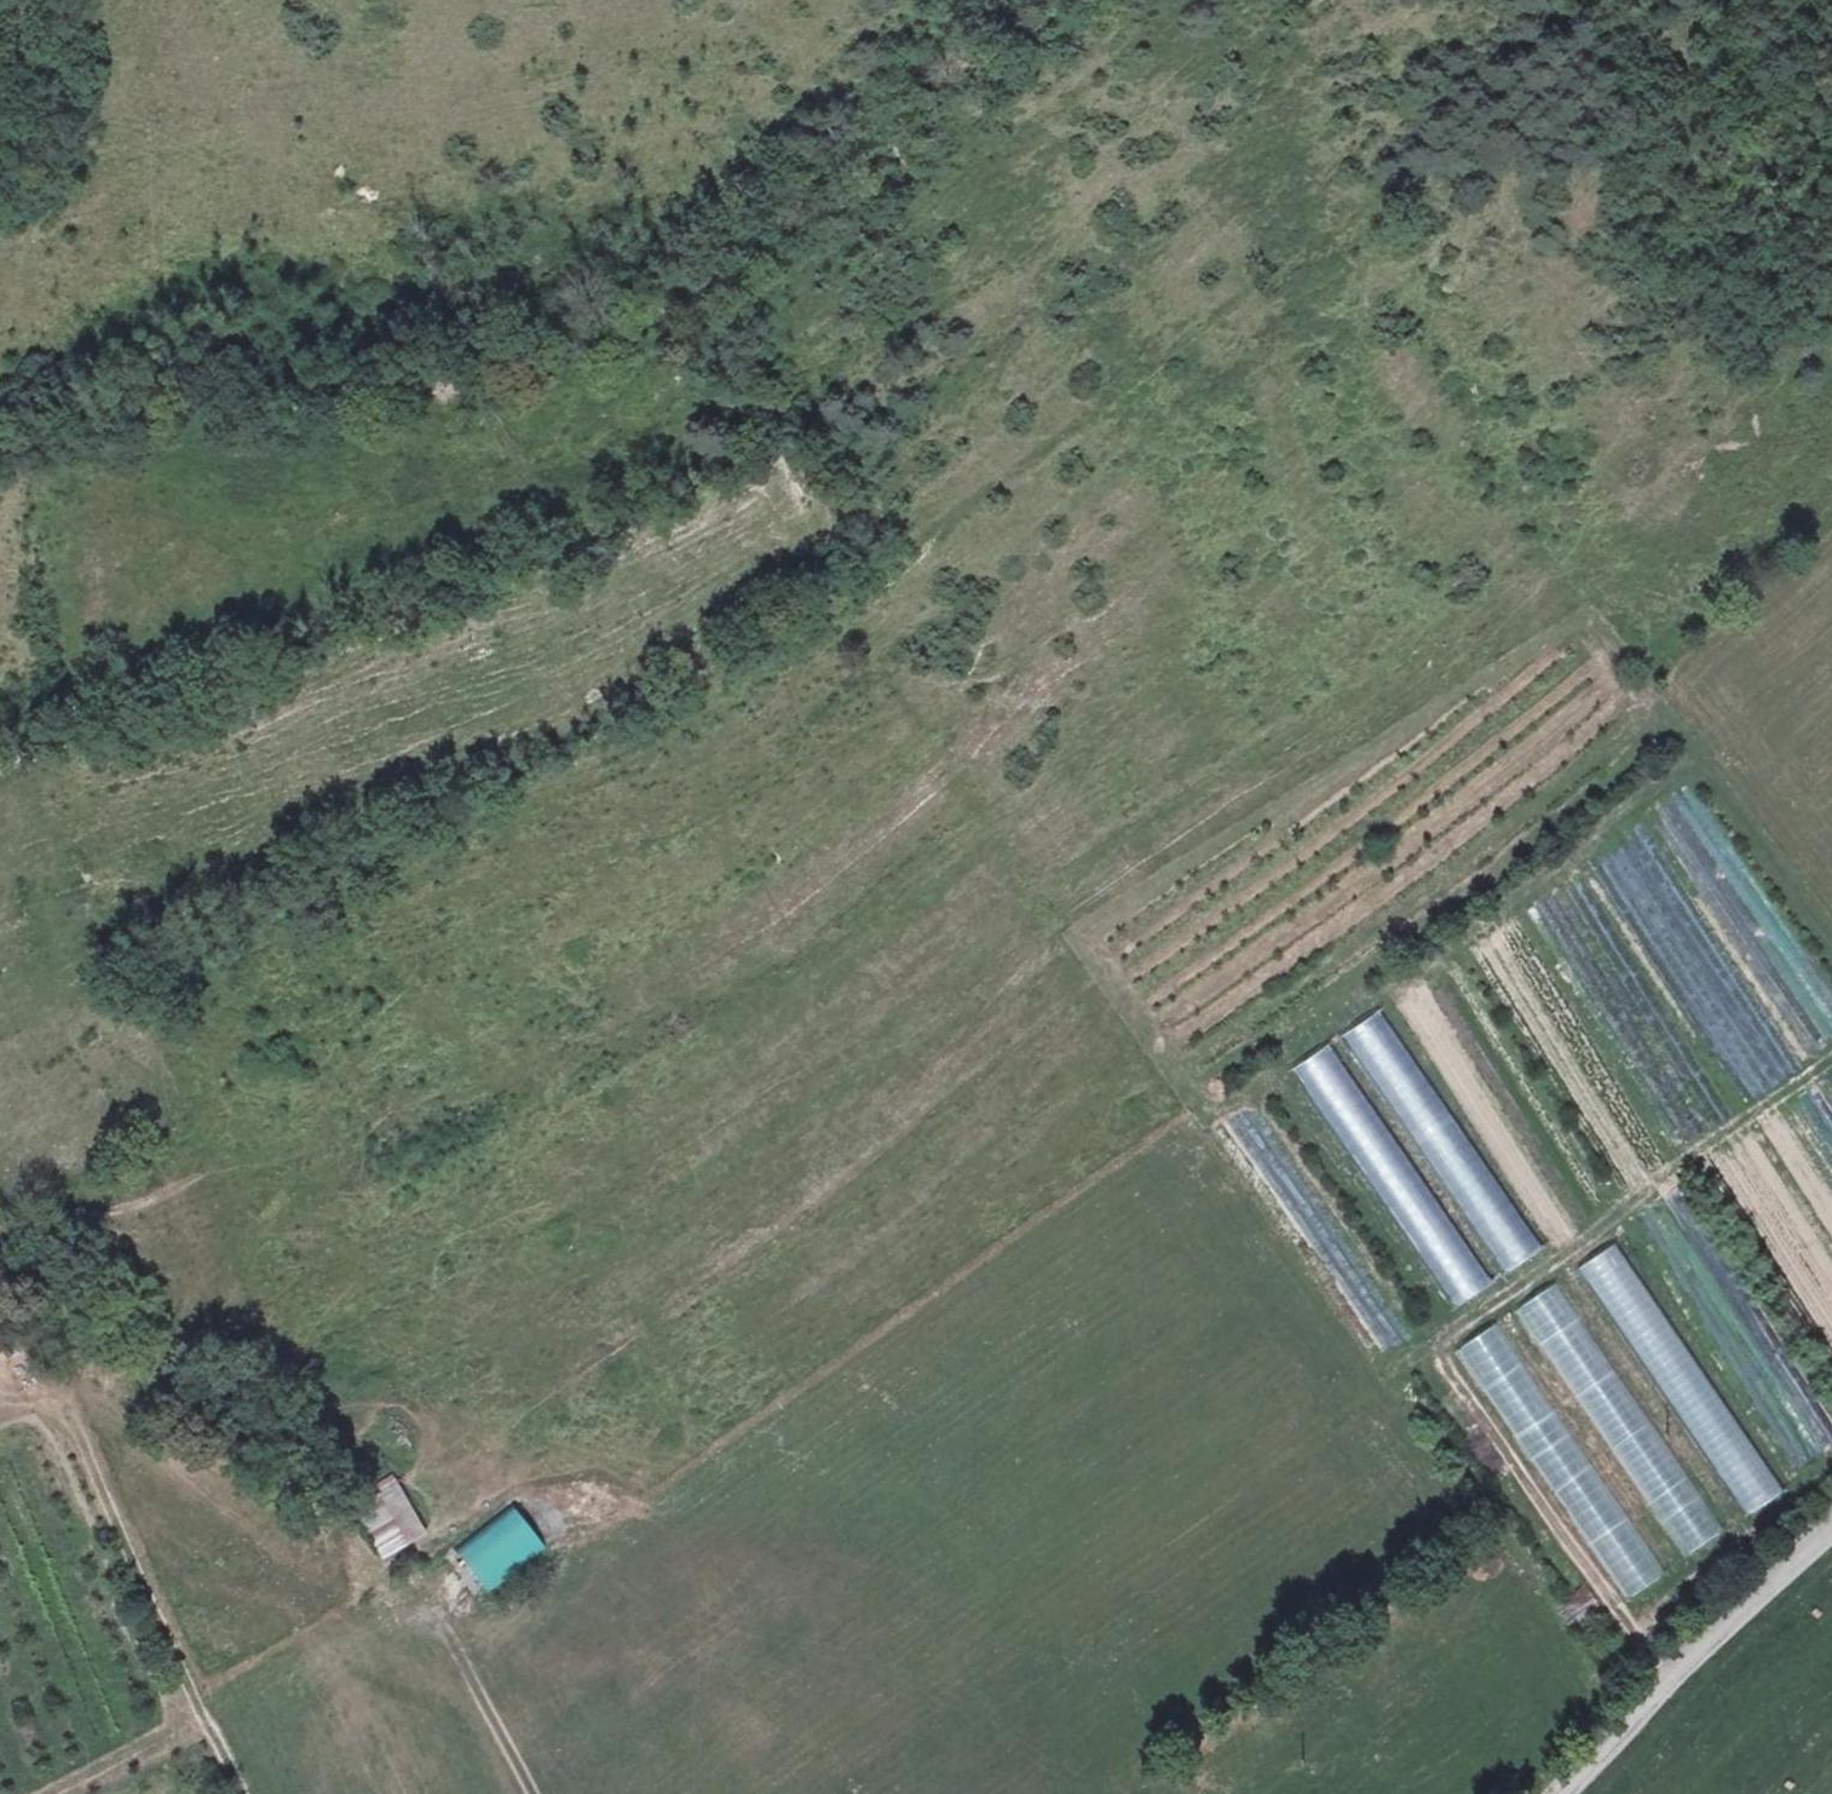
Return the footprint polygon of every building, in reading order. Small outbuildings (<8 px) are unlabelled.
[(1349,1030),(1500,1276),(1537,1253),(1387,1007),(1349,1030)] [(1334,1042),(1297,1065),(1454,1309),(1491,1285),(1334,1042)] [(1781,1494),(1618,1241),(1581,1265),(1744,1518),(1781,1494)] [(1558,1282),(1518,1307),(1679,1558),(1719,1533),(1558,1282)] [(1661,1577),(1500,1322),(1461,1346),(1622,1602),(1661,1577)] [(382,1553),(425,1530),(403,1490),(360,1513),(382,1553)]
